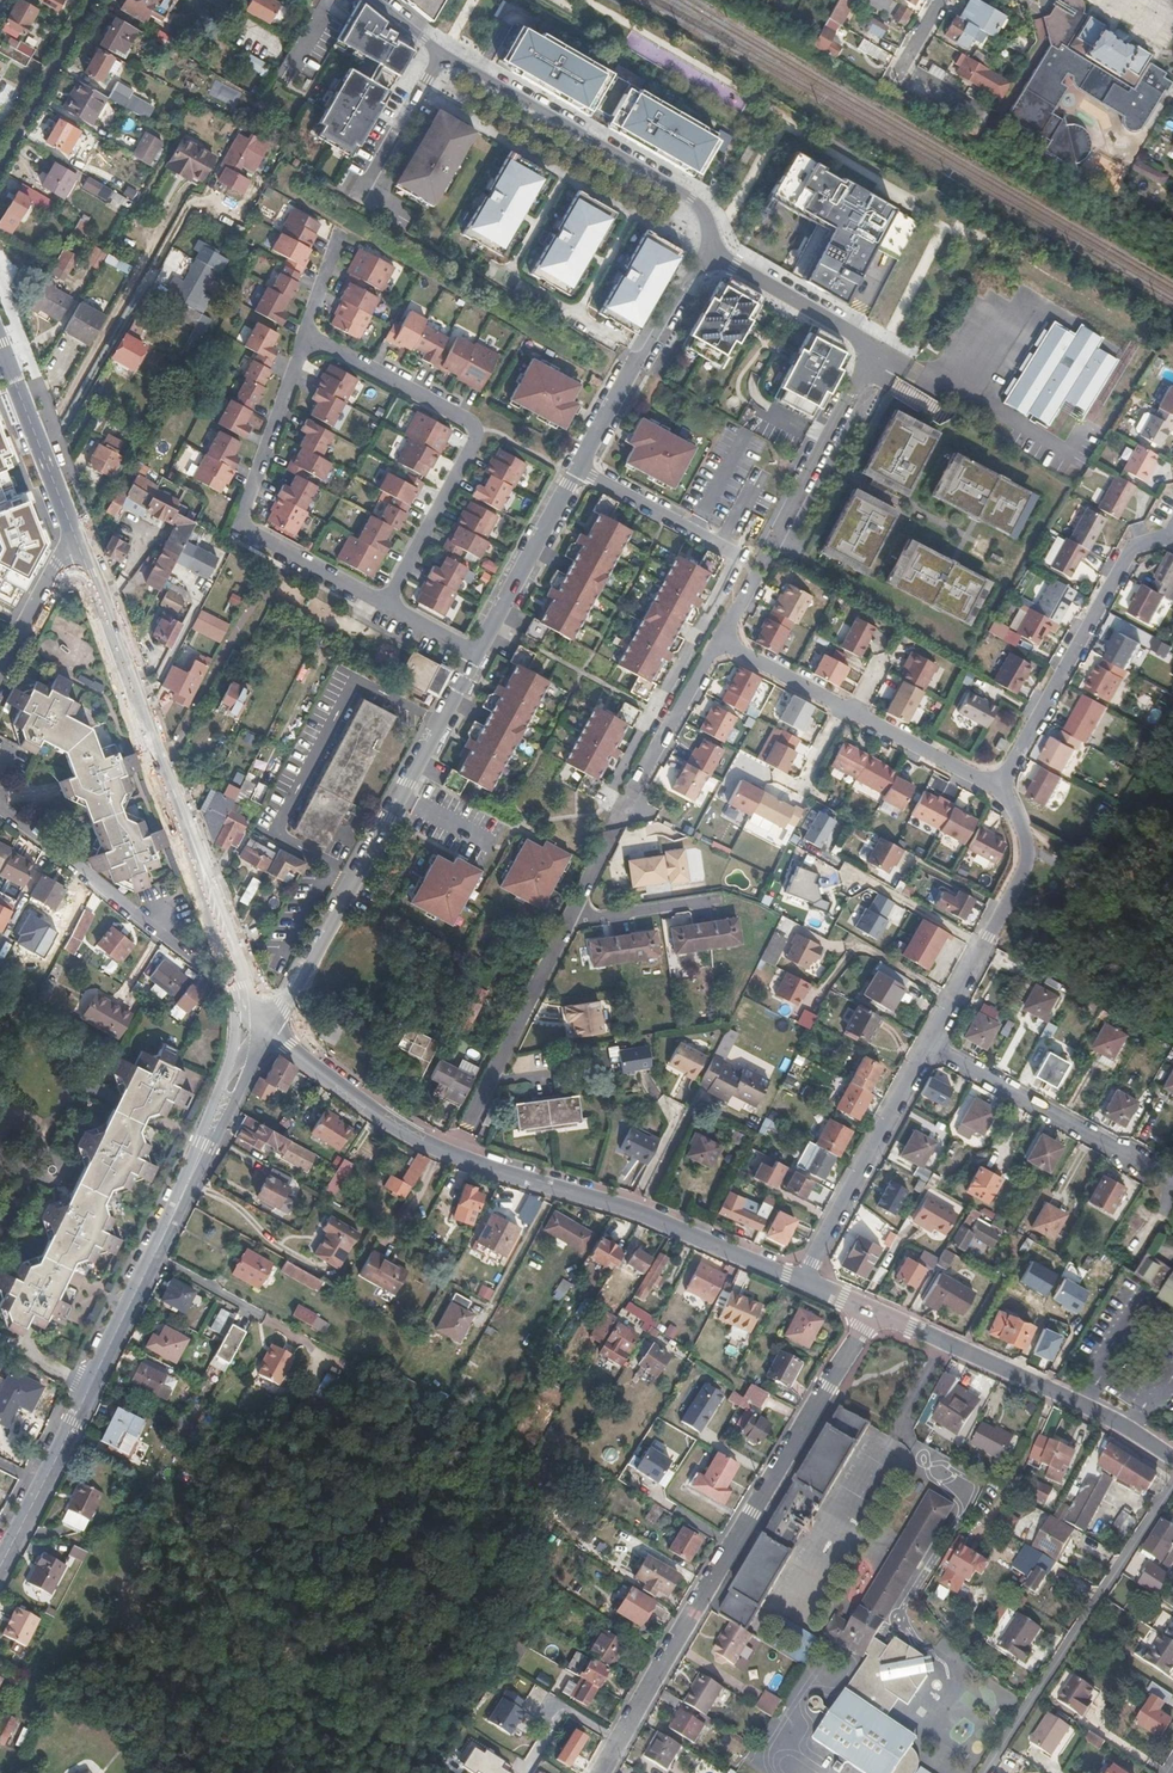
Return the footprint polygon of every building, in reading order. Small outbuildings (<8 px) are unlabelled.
[(19,11),(10,26),(24,33),(38,9),(22,0),(18,0),(13,8),(19,11)] [(57,10),(63,0),(39,0),(57,10)] [(157,20),(165,6),(155,0),(124,0),(119,10),(141,22),(146,14),(157,20)] [(269,25),(280,5),(270,0),(249,0),(244,11),(269,25)] [(304,3),(314,8),(319,0),(306,0),(304,3)] [(384,67),(398,76),(416,46),(403,36),(359,0),(336,40),(384,67)] [(418,11),(430,21),(442,0),(404,0),(418,11)] [(835,6),(829,17),(842,24),(856,0),(839,0),(835,6)] [(878,4),(885,9),(890,1),(893,2),(892,7),(898,11),(895,17),(905,23),(912,10),(895,0),(871,0),(878,4)] [(1004,15),(978,0),(972,0),(962,17),(978,26),(992,35),(1004,15)] [(1097,64),(1083,55),(1066,45),(1075,30),(1086,13),(1084,11),(1084,10),(1084,7),(1084,3),(1083,0),(1063,0),(1071,5),(1068,10),(1062,7),(1059,12),(1059,13),(1048,15),(1053,35),(1051,35),(1053,44),(1049,49),(1052,51),(1040,69),(1038,67),(1035,72),(1037,73),(1032,82),(1029,81),(1026,87),(1028,88),(1019,102),(1017,101),(1012,108),(1014,109),(1008,118),(1020,126),(1038,138),(1040,135),(1049,140),(1043,151),(1054,158),(1077,173),(1074,161),(1077,160),(1082,157),(1085,153),(1087,150),(1089,145),(1090,141),(1090,136),(1088,130),(1085,127),(1081,123),(1075,121),(1071,120),(1064,121),(1062,112),(1059,116),(1050,110),(1048,109),(1063,84),(1059,82),(1060,80),(1066,71),(1069,66),(1075,70),(1073,74),(1076,82),(1080,86),(1087,90),(1098,97),(1101,99),(1105,102),(1124,113),(1122,116),(1122,119),(1123,124),(1124,127),(1127,129),(1130,130),(1133,130),(1136,129),(1138,127),(1142,125),(1151,111),(1164,91),(1170,81),(1164,77),(1166,73),(1150,62),(1134,88),(1097,64)] [(1048,15),(1059,13),(1059,12),(1062,7),(1068,10),(1071,5),(1063,0),(1056,0),(1055,2),(1057,4),(1051,14),(1048,14),(1045,15),(1051,35),(1053,35),(1048,15)] [(312,12),(314,8),(304,3),(303,2),(298,10),(309,16),(312,12)] [(967,45),(978,26),(962,17),(957,14),(946,33),(967,45)] [(1138,75),(1151,54),(1137,45),(1135,47),(1122,39),(1121,40),(1115,36),(1116,35),(1103,26),(1104,24),(1090,15),(1082,28),(1072,44),(1077,48),(1093,58),(1114,71),(1132,83),(1138,75)] [(99,45),(122,57),(137,30),(115,17),(99,45)] [(883,37),(889,27),(873,18),(867,28),(883,37)] [(840,43),(842,40),(833,35),(835,31),(824,24),(816,38),(814,42),(837,55),(843,45),(840,43)] [(587,112),(608,73),(520,25),(500,61),(587,112)] [(150,37),(165,46),(170,36),(155,27),(150,37)] [(1027,55),(1035,43),(1019,34),(1012,46),(1027,55)] [(879,58),(884,48),(867,39),(861,49),(879,58)] [(15,48),(30,57),(36,49),(20,40),(17,45),(13,42),(10,46),(15,48)] [(30,57),(15,48),(11,55),(26,65),(30,57)] [(982,63),(986,55),(976,49),(972,57),(982,63)] [(1040,69),(1052,51),(1049,49),(1039,66),(1038,67),(1040,69)] [(100,81),(112,59),(97,50),(84,72),(100,81)] [(1001,99),(1013,80),(982,63),(972,57),(962,51),(955,63),(960,67),(957,73),(962,77),(979,87),(1001,99)] [(245,65),(262,71),(266,62),(249,56),(245,65)] [(942,77),(946,68),(933,60),(928,70),(942,77)] [(1073,74),(1075,70),(1069,66),(1066,71),(1070,74),(1070,76),(1071,80),(1074,84),(1084,92),(1100,101),(1101,99),(1098,97),(1087,90),(1080,86),(1076,82),(1073,74)] [(316,137),(335,148),(352,157),(390,91),(375,83),(349,68),(318,123),(323,126),(316,137)] [(107,98),(78,81),(67,99),(72,101),(67,109),(92,123),(107,98)] [(140,116),(146,120),(153,108),(147,105),(148,104),(131,95),(133,90),(117,81),(107,98),(140,116)] [(1167,93),(1172,83),(1170,81),(1164,91),(1167,93)] [(1059,96),(1067,84),(1065,83),(1063,84),(1048,109),(1050,110),(1059,96)] [(982,92),(970,85),(966,92),(981,100),(982,97),(980,96),(982,92)] [(1019,102),(1028,88),(1026,87),(1017,101),(1019,102)] [(255,106),(260,98),(244,89),(240,97),(255,106)] [(723,138),(636,92),(617,127),(702,176),(723,138)] [(1124,113),(1105,102),(1101,99),(1100,101),(1122,116),(1124,113)] [(421,149),(417,155),(414,153),(396,185),(422,199),(421,200),(431,206),(450,173),(449,173),(467,142),(468,142),(475,130),(466,125),(439,109),(418,147),(421,149)] [(69,156),(78,140),(85,129),(61,115),(45,142),(57,150),(69,156)] [(134,156),(151,166),(164,143),(147,134),(134,156)] [(238,135),(220,167),(237,176),(243,166),(255,173),(269,145),(251,135),(248,141),(238,135)] [(200,183),(214,160),(182,141),(167,169),(190,182),(192,178),(200,183)] [(518,155),(510,150),(485,194),(487,195),(486,196),(484,195),(462,234),(470,238),(471,237),(500,254),(546,172),(517,156),(518,155)] [(918,222),(795,151),(769,196),(816,224),(811,233),(791,273),(843,303),(873,246),(898,260),(918,222)] [(1166,184),(1171,173),(1129,152),(1123,163),(1166,184)] [(63,196),(75,175),(55,163),(42,184),(63,196)] [(87,177),(82,186),(120,207),(125,198),(87,177)] [(49,212),(55,202),(21,182),(0,220),(0,227),(17,237),(36,205),(49,212)] [(555,234),(554,236),(552,235),(530,273),(538,278),(539,277),(568,293),(615,212),(585,195),(586,194),(578,189),(553,233),(555,234)] [(280,235),(287,238),(299,214),(291,210),(279,234),(280,235)] [(310,240),(318,224),(299,214),(287,238),(308,249),(312,241),(310,240)] [(74,220),(66,233),(72,236),(74,233),(80,223),(74,220)] [(654,233),(646,229),(621,273),(623,274),(622,275),(620,274),(598,312),(607,317),(607,316),(636,333),(683,252),(654,235),(654,233)] [(285,266),(300,274),(303,267),(301,266),(310,250),(308,249),(287,238),(280,235),(271,251),(288,259),(285,266)] [(207,240),(200,253),(220,263),(226,266),(232,253),(207,240)] [(358,256),(349,271),(351,272),(366,281),(368,282),(382,289),(395,265),(359,246),(355,255),(358,256)] [(109,253),(97,247),(87,262),(100,269),(109,253)] [(72,268),(80,254),(71,249),(63,263),(72,268)] [(190,273),(179,267),(173,278),(213,299),(219,288),(209,283),(220,263),(200,253),(190,273)] [(290,299),(298,283),(296,282),(300,274),(285,266),(281,274),(280,273),(271,290),(288,298),(290,299)] [(356,306),(365,289),(362,288),(366,281),(351,272),(347,280),(349,281),(340,297),(342,299),(356,306)] [(49,277),(32,307),(40,311),(43,305),(62,316),(73,295),(56,284),(57,282),(49,277)] [(732,279),(721,278),(683,345),(723,368),(745,331),(741,328),(744,323),(748,325),(764,297),(732,279)] [(287,314),(281,312),(288,298),(271,290),(267,287),(255,310),(275,320),(282,324),(287,314)] [(356,306),(370,314),(379,297),(365,289),(356,306)] [(359,338),(371,315),(370,314),(356,306),(342,299),(338,306),(340,308),(332,323),(359,338)] [(877,302),(869,314),(885,326),(890,318),(881,312),(884,307),(877,302)] [(80,304),(63,332),(89,347),(105,318),(80,304)] [(203,316),(187,307),(180,318),(197,327),(203,317),(203,316)] [(395,342),(396,339),(412,348),(414,345),(425,323),(428,318),(412,309),(403,327),(395,322),(387,338),(395,342)] [(138,316),(132,327),(142,332),(148,322),(138,316)] [(203,339),(213,322),(203,317),(197,327),(194,334),(203,339)] [(1088,405),(1117,356),(1052,318),(1003,401),(1026,415),(1028,411),(1048,423),(1064,397),(1075,403),(1077,399),(1088,405)] [(245,345),(259,352),(271,328),(258,321),(245,345)] [(427,351),(424,358),(436,363),(444,348),(449,336),(425,323),(414,345),(427,351)] [(838,340),(812,324),(794,357),(798,359),(796,363),(795,366),(791,364),(779,387),(821,408),(849,354),(838,340)] [(137,341),(142,332),(132,327),(116,356),(135,366),(146,345),(137,341)] [(279,333),(271,328),(259,352),(269,358),(275,347),(272,346),(279,333)] [(462,374),(477,344),(461,335),(452,352),(444,348),(436,363),(444,367),(445,365),(462,374)] [(477,344),(462,374),(477,382),(476,385),(484,389),(503,353),(479,341),(477,344)] [(272,359),(278,349),(275,347),(269,358),(272,359)] [(247,375),(264,384),(272,368),(270,368),(273,360),(272,359),(269,358),(259,352),(255,360),(253,359),(246,374),(247,375)] [(571,406),(583,382),(535,357),(514,398),(568,426),(577,410),(571,406)] [(346,400),(348,401),(360,377),(333,363),(324,379),(322,377),(318,385),(319,386),(346,400)] [(239,390),(240,391),(236,399),(251,406),(255,399),(257,400),(266,385),(264,384),(247,375),(239,390)] [(346,400),(319,386),(313,397),(319,399),(312,413),(334,424),(346,400)] [(1161,386),(1149,408),(1156,412),(1172,421),(1172,392),(1161,386)] [(821,408),(779,387),(773,397),(776,399),(813,418),(815,419),(821,408)] [(220,421),(247,435),(253,424),(247,421),(254,408),(251,406),(236,399),(232,397),(220,421)] [(455,428),(420,409),(407,433),(412,436),(429,445),(439,450),(448,435),(450,436),(455,428)] [(1148,418),(1137,439),(1157,449),(1166,432),(1168,433),(1172,423),(1172,421),(1156,412),(1152,420),(1148,418)] [(92,431),(100,434),(108,418),(101,414),(92,431)] [(677,486),(700,445),(647,415),(633,440),(639,443),(630,459),(677,486)] [(902,421),(894,417),(867,468),(875,472),(873,478),(896,491),(899,485),(907,489),(934,438),(926,433),(929,428),(905,416),(902,421)] [(304,445),(323,455),(336,433),(308,418),(303,427),(309,431),(302,444),(304,445)] [(15,608),(46,550),(28,504),(34,502),(29,489),(11,496),(6,469),(16,463),(0,420),(0,599),(15,608)] [(210,452),(237,466),(243,456),(237,453),(244,439),(222,428),(210,452)] [(103,447),(99,445),(89,466),(113,477),(123,457),(118,454),(123,443),(109,436),(103,447)] [(400,460),(417,469),(429,445),(412,436),(400,460)] [(299,472),(305,475),(309,468),(326,477),(334,461),(323,455),(304,445),(296,461),(293,460),(290,467),(299,472)] [(429,445),(417,469),(427,475),(435,458),(438,460),(442,451),(439,450),(429,445)] [(495,463),(493,462),(489,470),(495,473),(516,484),(518,486),(531,462),(504,447),(495,463)] [(1144,475),(1148,468),(1153,458),(1134,448),(1121,474),(1143,485),(1147,477),(1144,475)] [(210,452),(209,451),(196,476),(224,490),(232,474),(234,475),(238,467),(237,466),(210,452)] [(960,457),(955,466),(950,463),(938,486),(943,489),(939,498),(1009,535),(1014,525),(1019,528),(1031,505),(1026,503),(1030,494),(960,457)] [(142,470),(144,466),(140,464),(137,463),(132,474),(138,477),(142,470)] [(144,466),(142,470),(149,474),(151,469),(144,465),(144,466)] [(161,487),(146,479),(149,474),(142,470),(138,477),(127,497),(123,506),(130,510),(135,501),(143,506),(138,515),(141,517),(140,518),(144,521),(148,512),(155,500),(161,487)] [(396,495),(402,498),(414,475),(410,473),(407,479),(390,471),(382,487),(396,495)] [(292,485),(286,481),(280,492),(282,492),(308,507),(320,483),(305,475),(299,472),(292,485)] [(488,486),(482,483),(476,493),(503,509),(516,484),(495,473),(488,486)] [(425,481),(414,475),(402,498),(411,502),(419,486),(422,487),(425,481)] [(1096,510),(1115,520),(1128,496),(1129,497),(1134,488),(1113,477),(1096,510)] [(308,507),(282,492),(277,501),(279,502),(271,517),(298,532),(311,509),(308,507)] [(127,497),(120,494),(117,500),(115,498),(113,502),(115,503),(110,514),(117,518),(123,506),(127,497)] [(527,634),(543,644),(552,628),(573,640),(633,531),(612,519),(620,503),(604,494),(595,512),(601,516),(589,537),(583,534),(578,542),(573,543),(567,555),(576,560),(567,576),(558,571),(552,583),(553,587),(549,595),(555,599),(543,621),(536,618),(527,634)] [(855,568),(858,563),(866,568),(893,516),(885,511),(888,506),(864,494),(862,499),(853,495),(826,546),(835,551),(832,556),(855,568)] [(394,524),(401,527),(409,511),(407,510),(411,502),(402,498),(396,495),(392,502),(391,501),(382,517),(394,524)] [(198,522),(210,499),(205,497),(191,524),(176,517),(178,513),(176,512),(170,524),(178,529),(172,539),(185,546),(198,522)] [(162,522),(163,520),(170,524),(176,512),(155,500),(148,512),(156,516),(155,518),(162,522)] [(466,515),(464,514),(460,522),(462,523),(489,538),(502,515),(475,500),(466,515)] [(1067,541),(1087,552),(1104,520),(1084,509),(1067,541)] [(382,517),(373,513),(361,536),(385,549),(387,550),(393,540),(388,537),(394,524),(382,517)] [(453,540),(451,538),(447,545),(462,554),(466,546),(482,556),(491,540),(489,538),(462,523),(453,540)] [(361,536),(353,532),(340,555),(375,574),(379,566),(377,565),(385,549),(361,536)] [(129,546),(110,536),(102,552),(122,561),(129,546)] [(172,539),(171,538),(166,546),(180,554),(185,546),(172,539)] [(1067,541),(1065,540),(1049,568),(1068,579),(1079,558),(1082,560),(1087,552),(1067,541)] [(985,580),(915,543),(910,552),(905,549),(893,572),(898,575),(893,584),(964,621),(969,612),(974,615),(986,592),(981,589),(985,580)] [(211,576),(222,556),(200,544),(189,565),(211,576)] [(180,554),(166,546),(159,560),(156,559),(153,563),(157,565),(148,583),(161,590),(165,581),(180,554)] [(679,556),(621,666),(642,677),(634,693),(650,702),(659,685),(653,682),(665,660),(671,663),(676,655),(680,653),(686,642),(677,637),(685,620),(695,625),(701,614),(700,609),(704,600),(698,597),(709,575),(716,578),(725,560),(709,551),(701,568),(679,556)] [(1157,581),(1152,591),(1168,599),(1172,588),(1172,557),(1167,553),(1154,579),(1157,581)] [(431,575),(457,589),(471,566),(450,554),(442,567),(436,564),(431,575)] [(426,583),(428,584),(420,598),(448,613),(459,591),(457,589),(431,575),(426,583)] [(1074,592),(1052,579),(1035,612),(1052,621),(1057,624),(1074,592)] [(779,602),(775,611),(796,622),(800,624),(814,596),(792,585),(782,604),(779,602)] [(1152,591),(1146,587),(1140,597),(1137,604),(1131,615),(1151,626),(1168,599),(1152,591)] [(187,598),(170,590),(163,605),(180,613),(187,598)] [(448,613),(420,598),(420,599),(447,614),(448,613)] [(1035,612),(1030,609),(1017,634),(1037,645),(1045,628),(1047,630),(1052,621),(1035,612)] [(172,617),(174,615),(164,610),(159,621),(160,621),(155,631),(162,635),(160,638),(170,643),(182,623),(172,617)] [(758,643),(779,654),(796,622),(775,611),(771,619),(769,619),(764,628),(765,629),(758,643)] [(877,626),(858,616),(843,647),(861,657),(877,626)] [(221,640),(225,632),(200,618),(196,626),(221,640)] [(988,631),(1002,638),(1009,625),(994,618),(988,631)] [(1110,661),(1124,669),(1138,643),(1120,633),(1106,659),(1110,661)] [(462,773),(455,769),(445,788),(461,797),(471,779),(474,781),(494,742),(514,750),(551,681),(530,670),(538,654),(521,646),(512,663),(519,666),(507,689),(500,685),(496,694),(491,695),(485,706),(494,711),(486,728),(476,723),(470,734),(471,739),(467,748),(473,751),(462,773)] [(222,671),(234,677),(246,655),(234,649),(222,671)] [(451,670),(450,667),(416,650),(399,681),(425,695),(429,688),(439,694),(451,670)] [(906,667),(908,668),(902,679),(904,679),(925,691),(939,664),(914,651),(906,667)] [(992,681),(1016,693),(1031,664),(1007,651),(992,681)] [(846,673),(848,674),(852,668),(826,654),(816,674),(839,686),(844,677),(846,673)] [(174,665),(165,683),(180,692),(176,699),(190,706),(210,666),(196,659),(189,672),(174,665)] [(1124,669),(1110,661),(1106,668),(1099,665),(1086,689),(1112,702),(1124,678),(1128,671),(1124,669)] [(729,689),(731,689),(725,700),(746,711),(764,677),(743,665),(736,680),(734,679),(729,689)] [(251,686),(234,677),(231,683),(249,692),(251,686)] [(900,694),(896,700),(895,699),(889,712),(908,723),(925,691),(904,679),(897,692),(900,694)] [(68,712),(76,698),(48,683),(45,691),(28,684),(19,704),(27,708),(15,729),(18,740),(34,748),(38,736),(60,749),(63,747),(90,723),(68,712)] [(237,715),(249,692),(231,683),(221,702),(230,706),(227,710),(237,715)] [(970,691),(959,710),(988,726),(998,708),(970,691)] [(783,718),(808,731),(812,723),(809,720),(812,714),(816,705),(796,694),(783,718)] [(1083,740),(1087,742),(1106,706),(1084,694),(1065,730),(1083,740)] [(328,847),(399,716),(364,698),(294,827),(328,847)] [(726,740),(739,715),(717,703),(703,729),(726,740)] [(586,778),(604,785),(604,783),(598,780),(611,758),(617,762),(622,753),(616,749),(628,727),(634,731),(644,714),(627,705),(619,720),(598,708),(566,763),(587,775),(586,778)] [(98,753),(90,723),(63,747),(70,770),(58,779),(60,785),(72,818),(84,813),(94,840),(103,844),(84,853),(88,865),(95,871),(107,868),(114,883),(133,891),(150,883),(145,873),(161,864),(156,849),(162,845),(168,842),(165,835),(162,827),(156,828),(148,830),(143,816),(133,819),(125,814),(121,807),(129,787),(124,776),(133,771),(141,769),(137,758),(134,750),(125,753),(118,754),(113,748),(98,753)] [(777,724),(759,757),(777,766),(788,772),(799,751),(796,749),(803,737),(777,724)] [(1054,736),(1042,759),(1046,761),(1059,769),(1064,771),(1076,749),(1078,750),(1083,740),(1065,730),(1064,730),(1059,739),(1054,736)] [(726,746),(707,737),(702,746),(698,754),(695,753),(691,762),(710,771),(712,773),(726,746)] [(1001,750),(1007,740),(1002,737),(996,747),(1001,750)] [(858,778),(870,754),(846,741),(833,764),(858,778)] [(474,781),(492,791),(514,750),(494,742),(474,781)] [(885,795),(898,772),(889,767),(882,764),(883,762),(870,754),(858,778),(857,779),(885,795)] [(688,760),(684,769),(687,770),(684,776),(683,776),(676,787),(696,798),(710,771),(691,762),(688,760)] [(1059,769),(1046,761),(1044,766),(1056,773),(1059,769)] [(1028,795),(1046,805),(1062,776),(1056,773),(1056,774),(1043,766),(1028,795)] [(909,782),(905,779),(907,777),(898,772),(885,795),(884,797),(903,809),(916,785),(909,782)] [(1046,805),(1049,806),(1054,809),(1070,780),(1069,780),(1062,776),(1046,805)] [(756,785),(752,783),(743,777),(731,800),(764,792),(765,789),(766,787),(758,782),(756,785)] [(579,790),(595,799),(604,785),(586,778),(579,790)] [(231,783),(224,795),(218,792),(204,819),(213,843),(224,821),(232,807),(234,802),(239,793),(242,789),(231,783)] [(242,789),(239,793),(245,796),(248,790),(242,787),(242,789)] [(211,788),(200,809),(204,819),(218,792),(211,788)] [(941,828),(955,803),(946,798),(945,800),(938,796),(925,789),(913,812),(941,828)] [(258,790),(254,797),(264,802),(268,795),(258,790)] [(768,791),(764,792),(755,808),(785,826),(789,820),(797,824),(805,808),(797,804),(796,807),(768,791)] [(731,800),(730,801),(752,813),(755,808),(764,792),(731,800)] [(239,793),(234,802),(238,805),(242,802),(245,796),(239,793)] [(964,842),(977,819),(969,814),(963,811),(964,808),(955,803),(941,828),(941,829),(964,842)] [(248,819),(235,811),(235,809),(232,807),(224,821),(227,822),(217,842),(228,849),(234,836),(238,828),(242,830),(248,819)] [(820,848),(835,820),(820,811),(805,839),(820,848)] [(995,863),(1006,843),(995,837),(987,833),(989,830),(981,825),(968,848),(995,863)] [(238,828),(234,836),(239,839),(243,831),(242,830),(238,828)] [(890,874),(905,848),(881,835),(866,860),(890,874)] [(260,852),(263,845),(250,838),(241,856),(265,869),(271,858),(260,852)] [(542,907),(571,853),(545,840),(542,846),(526,838),(500,885),(542,907)] [(13,853),(14,851),(0,844),(0,871),(2,873),(13,853)] [(280,846),(267,870),(283,879),(290,866),(301,872),(307,860),(280,846)] [(692,879),(688,848),(669,851),(670,860),(666,861),(665,855),(633,860),(636,884),(669,880),(668,874),(673,873),(674,882),(692,879)] [(13,853),(2,873),(0,876),(25,888),(36,866),(13,853)] [(452,924),(482,870),(456,856),(452,862),(436,854),(411,901),(452,924)] [(820,874),(798,864),(794,874),(792,873),(785,892),(814,903),(821,898),(817,882),(820,874)] [(916,865),(908,881),(918,886),(926,871),(916,865)] [(67,891),(44,877),(33,896),(55,910),(67,891)] [(247,906),(260,882),(254,878),(240,903),(247,906)] [(975,897),(960,889),(955,897),(943,890),(937,903),(964,918),(975,897)] [(0,906),(0,932),(1,932),(12,913),(0,906)] [(45,915),(32,907),(12,942),(43,959),(57,932),(41,922),(45,915)] [(95,914),(84,908),(64,949),(74,956),(95,914)] [(855,927),(877,940),(888,921),(866,908),(855,927)] [(716,920),(706,921),(709,947),(714,947),(743,943),(739,917),(716,920)] [(952,938),(954,934),(924,917),(904,954),(927,967),(945,935),(952,938)] [(673,926),(678,952),(709,947),(706,921),(703,922),(697,922),(673,926)] [(111,929),(96,946),(118,965),(133,948),(111,929)] [(661,954),(657,929),(634,932),(624,933),(628,959),(661,954)] [(809,958),(810,954),(814,956),(820,945),(817,943),(817,942),(796,931),(790,941),(792,942),(784,956),(804,966),(809,958)] [(762,959),(777,964),(786,937),(772,932),(762,959)] [(624,959),(628,959),(624,933),(616,934),(592,938),(596,963),(624,959)] [(910,981),(877,960),(872,967),(878,971),(865,993),(891,1009),(910,981)] [(163,965),(149,982),(176,1005),(190,988),(163,965)] [(479,986),(463,1016),(465,1017),(458,1029),(468,1034),(497,976),(487,970),(479,986)] [(803,993),(805,994),(810,984),(789,973),(777,995),(797,1005),(800,998),(803,993)] [(47,982),(37,999),(49,1006),(58,989),(47,982)] [(1061,997),(1038,984),(1025,1008),(1047,1021),(1061,997)] [(201,998),(190,988),(176,1005),(173,1008),(184,1018),(201,998)] [(21,1000),(10,994),(0,1015),(0,1016),(10,1021),(21,1000)] [(124,1020),(90,996),(74,1016),(108,1042),(124,1020)] [(606,1030),(601,998),(568,1003),(570,1018),(576,1018),(578,1034),(606,1030)] [(999,1010),(984,1001),(965,1037),(986,1049),(1000,1023),(993,1020),(999,1010)] [(847,1028),(869,1040),(882,1016),(860,1004),(847,1028)] [(809,1028),(816,1014),(804,1008),(797,1022),(809,1028)] [(330,1021),(322,1038),(335,1045),(343,1028),(330,1021)] [(1130,1035),(1107,1022),(1093,1047),(1116,1060),(1130,1035)] [(423,1077),(440,1042),(408,1025),(397,1046),(417,1057),(410,1070),(423,1077)] [(694,1082),(707,1057),(679,1044),(669,1063),(688,1072),(685,1077),(694,1082)] [(651,1069),(648,1046),(619,1050),(621,1063),(623,1076),(635,1075),(634,1071),(651,1069)] [(2,1336),(17,1343),(24,1330),(31,1333),(37,1336),(43,1325),(49,1323),(60,1329),(67,1315),(53,1307),(68,1277),(89,1269),(93,1262),(103,1258),(111,1262),(119,1246),(111,1243),(107,1231),(128,1188),(139,1183),(147,1187),(154,1172),(147,1168),(144,1157),(159,1123),(167,1106),(181,1113),(189,1099),(178,1093),(175,1086),(180,1076),(171,1071),(173,1067),(169,1065),(174,1054),(158,1047),(152,1058),(148,1059),(136,1054),(128,1069),(114,1062),(107,1077),(114,1099),(101,1127),(79,1135),(72,1150),(79,1173),(66,1200),(44,1207),(36,1225),(44,1245),(37,1260),(15,1267),(11,1275),(0,1279),(0,1330),(2,1336)] [(621,1063),(619,1050),(619,1047),(609,1049),(611,1064),(621,1063)] [(1069,1062),(1048,1050),(1034,1076),(1055,1087),(1069,1062)] [(851,1081),(868,1091),(881,1066),(864,1056),(851,1081)] [(754,1105),(767,1080),(740,1065),(738,1070),(713,1057),(700,1084),(712,1090),(710,1094),(724,1100),(728,1092),(754,1105)] [(287,1091),(298,1070),(282,1058),(277,1059),(265,1080),(261,1078),(253,1093),(272,1103),(280,1088),(287,1091)] [(456,1071),(457,1069),(441,1060),(432,1077),(440,1082),(436,1089),(461,1101),(473,1079),(456,1071)] [(1163,1087),(1172,1093),(1172,1071),(1163,1087)] [(944,1106),(954,1088),(931,1076),(922,1093),(944,1106)] [(868,1091),(851,1081),(838,1108),(859,1118),(872,1093),(868,1091)] [(1139,1102),(1118,1090),(1103,1115),(1125,1127),(1139,1102)] [(549,1098),(553,1128),(582,1124),(578,1094),(562,1096),(549,1098)] [(515,1103),(518,1132),(553,1128),(549,1098),(534,1100),(515,1103)] [(997,1110),(976,1098),(957,1132),(970,1139),(975,1130),(984,1134),(997,1110)] [(327,1107),(313,1129),(340,1146),(354,1126),(327,1107)] [(489,1126),(497,1112),(491,1109),(484,1124),(489,1126)] [(698,1112),(691,1126),(698,1129),(705,1116),(698,1112)] [(310,1171),(319,1153),(261,1122),(254,1118),(248,1115),(236,1138),(256,1149),(261,1151),(265,1143),(286,1153),(284,1157),(310,1171)] [(762,1122),(781,1133),(785,1126),(765,1116),(762,1122)] [(838,1155),(839,1155),(851,1132),(829,1119),(816,1143),(819,1145),(838,1155)] [(649,1164),(661,1139),(652,1135),(651,1137),(633,1128),(622,1149),(640,1158),(639,1160),(649,1164)] [(938,1143),(915,1131),(901,1155),(924,1168),(938,1143)] [(711,1165),(720,1146),(693,1132),(689,1141),(692,1142),(687,1153),(711,1165)] [(1064,1146),(1042,1135),(1029,1161),(1050,1172),(1064,1146)] [(819,1145),(806,1168),(825,1179),(827,1175),(838,1155),(819,1145)] [(358,1154),(350,1149),(340,1164),(329,1180),(338,1186),(358,1154)] [(410,1187),(429,1158),(420,1153),(404,1178),(394,1172),(391,1176),(410,1187)] [(776,1187),(788,1165),(777,1159),(774,1166),(763,1160),(755,1175),(776,1187)] [(257,1193),(264,1196),(269,1200),(267,1203),(271,1206),(274,1202),(278,1204),(292,1179),(271,1167),(257,1193)] [(1004,1179),(981,1167),(968,1193),(990,1205),(1004,1179)] [(814,1179),(796,1170),(787,1188),(805,1197),(814,1179)] [(404,1195),(410,1187),(391,1176),(394,1172),(392,1171),(384,1182),(404,1195)] [(936,1188),(941,1178),(933,1173),(927,1183),(936,1188)] [(827,1175),(825,1179),(822,1183),(836,1191),(841,1182),(827,1175)] [(1125,1188),(1103,1176),(1089,1200),(1112,1212),(1125,1188)] [(918,1186),(923,1189),(927,1183),(921,1180),(918,1186)] [(894,1216),(908,1191),(891,1182),(878,1207),(894,1216)] [(460,1204),(479,1210),(483,1193),(475,1191),(476,1188),(465,1185),(460,1204)] [(727,1190),(717,1211),(753,1226),(761,1210),(744,1202),(743,1204),(738,1202),(740,1196),(727,1190)] [(757,1204),(770,1210),(776,1197),(763,1191),(757,1204)] [(542,1201),(528,1193),(515,1216),(529,1224),(542,1201)] [(933,1228),(945,1235),(956,1214),(928,1198),(914,1222),(931,1232),(933,1228)] [(1069,1215),(1046,1203),(1032,1229),(1054,1241),(1069,1215)] [(977,1221),(981,1213),(973,1208),(953,1244),(965,1251),(973,1236),(983,1242),(990,1228),(977,1221)] [(546,1227),(582,1250),(593,1234),(556,1211),(546,1227)] [(786,1243),(797,1220),(779,1211),(768,1235),(786,1243)] [(494,1212),(478,1240),(504,1255),(520,1227),(494,1212)] [(336,1266),(356,1231),(329,1214),(320,1228),(325,1231),(312,1252),(336,1266)] [(994,1219),(990,1228),(983,1242),(996,1249),(1008,1227),(994,1219)] [(612,1261),(614,1263),(623,1249),(618,1246),(619,1244),(607,1237),(606,1239),(600,1235),(589,1253),(609,1266),(612,1261)] [(844,1263),(867,1275),(880,1250),(857,1238),(844,1263)] [(1042,1258),(1048,1249),(1033,1241),(1028,1250),(1042,1258)] [(469,1252),(463,1249),(459,1255),(465,1258),(469,1252)] [(256,1282),(260,1284),(271,1263),(246,1250),(232,1273),(254,1286),(256,1282)] [(925,1269),(932,1273),(937,1264),(941,1258),(927,1250),(918,1266),(906,1259),(895,1279),(915,1288),(925,1269)] [(946,1250),(941,1258),(937,1264),(947,1270),(955,1256),(946,1250)] [(626,1264),(642,1275),(651,1260),(635,1251),(626,1264)] [(1171,1294),(1172,1291),(1172,1266),(1151,1252),(1138,1274),(1171,1294)] [(370,1253),(359,1274),(391,1293),(404,1271),(370,1253)] [(658,1274),(669,1258),(660,1253),(634,1293),(643,1300),(654,1283),(658,1286),(664,1278),(658,1274)] [(314,1288),(319,1279),(285,1260),(280,1269),(314,1288)] [(1058,1274),(1034,1260),(1022,1282),(1047,1295),(1058,1274)] [(678,1300),(704,1314),(725,1275),(699,1262),(678,1300)] [(563,1278),(571,1283),(578,1272),(566,1265),(559,1276),(563,1278)] [(974,1297),(939,1277),(922,1305),(935,1313),(939,1306),(962,1318),(974,1297)] [(571,1283),(563,1278),(556,1290),(560,1293),(558,1297),(561,1299),(571,1283)] [(1089,1290),(1066,1278),(1055,1300),(1078,1312),(1089,1290)] [(173,1281),(162,1301),(185,1314),(196,1293),(173,1281)] [(303,1298),(296,1294),(297,1292),(293,1290),(288,1299),(292,1301),(293,1298),(301,1302),(303,1298)] [(453,1291),(433,1327),(449,1336),(453,1330),(458,1333),(470,1311),(465,1308),(469,1301),(453,1291)] [(604,1299),(597,1293),(588,1307),(595,1312),(604,1299)] [(730,1293),(718,1318),(748,1331),(760,1306),(730,1293)] [(643,1322),(649,1326),(653,1328),(656,1321),(628,1303),(623,1310),(643,1322)] [(311,1324),(316,1316),(299,1306),(293,1315),(311,1324)] [(1033,1322),(996,1307),(983,1330),(1022,1347),(1033,1322)] [(222,1310),(212,1329),(219,1333),(229,1314),(222,1310)] [(825,1321),(802,1310),(789,1337),(811,1348),(825,1321)] [(590,1336),(600,1342),(616,1317),(608,1311),(598,1326),(596,1325),(590,1336)] [(330,1323),(316,1316),(311,1324),(324,1332),(330,1323)] [(653,1328),(658,1331),(678,1344),(683,1338),(656,1321),(653,1328)] [(647,1331),(649,1326),(643,1322),(639,1328),(646,1333),(647,1331)] [(624,1354),(625,1354),(637,1336),(616,1323),(598,1350),(618,1363),(624,1354)] [(1071,1335),(1047,1323),(1032,1354),(1057,1366),(1071,1335)] [(658,1331),(653,1328),(649,1326),(647,1331),(654,1336),(658,1331)] [(246,1335),(231,1327),(220,1345),(214,1357),(228,1366),(246,1335)] [(153,1350),(176,1362),(188,1341),(165,1329),(153,1350)] [(449,1336),(454,1339),(458,1333),(453,1330),(449,1336)] [(278,1336),(261,1366),(280,1376),(297,1347),(278,1336)] [(637,1364),(642,1367),(655,1376),(669,1356),(651,1344),(637,1364)] [(764,1376),(789,1390),(804,1364),(778,1350),(764,1376)] [(167,1372),(144,1360),(140,1366),(164,1378),(167,1372)] [(632,1368),(638,1373),(642,1367),(637,1364),(635,1363),(632,1368)] [(165,1401),(175,1384),(164,1378),(140,1366),(131,1383),(165,1401)] [(450,1369),(445,1378),(451,1381),(456,1373),(450,1369)] [(7,1428),(19,1406),(31,1412),(43,1389),(12,1373),(0,1397),(0,1424),(7,1428)] [(399,1374),(395,1381),(410,1390),(414,1382),(399,1374)] [(957,1381),(941,1376),(915,1424),(924,1429),(930,1419),(954,1436),(976,1406),(962,1395),(963,1393),(953,1386),(957,1381)] [(724,1395),(704,1383),(682,1420),(702,1432),(724,1395)] [(759,1406),(768,1393),(752,1384),(744,1397),(739,1404),(748,1410),(753,1402),(759,1406)] [(117,1450),(127,1431),(136,1436),(143,1423),(116,1409),(99,1441),(117,1450)] [(803,1532),(806,1534),(809,1529),(807,1527),(809,1524),(805,1522),(812,1510),(815,1512),(866,1425),(843,1412),(840,1410),(838,1409),(718,1617),(732,1626),(744,1633),(794,1548),(791,1546),(799,1532),(802,1534),(803,1532)] [(754,1412),(741,1432),(759,1444),(772,1423),(754,1412)] [(188,1425),(179,1421),(171,1435),(180,1440),(188,1425)] [(971,1445),(998,1459),(1008,1439),(991,1431),(981,1426),(971,1445)] [(991,1431),(1008,1439),(1010,1436),(994,1427),(991,1431)] [(1026,1458),(1039,1463),(1049,1443),(1036,1437),(1026,1458)] [(1068,1458),(1071,1452),(1049,1443),(1039,1463),(1047,1466),(1043,1477),(1058,1484),(1063,1471),(1068,1458)] [(651,1445),(636,1467),(658,1481),(672,1459),(651,1445)] [(1155,1474),(1109,1445),(1097,1465),(1118,1478),(1117,1481),(1130,1489),(1132,1486),(1143,1493),(1155,1474)] [(725,1489),(740,1464),(720,1452),(705,1477),(701,1475),(694,1487),(724,1505),(731,1492),(725,1489)] [(1062,1522),(1070,1527),(1081,1534),(1111,1479),(1101,1474),(1086,1500),(1072,1525),(1064,1519),(1062,1522)] [(80,1484),(103,1496),(104,1494),(81,1481),(80,1484)] [(1052,1490),(1033,1481),(1026,1495),(1045,1505),(1052,1490)] [(103,1496),(80,1484),(67,1508),(90,1520),(103,1496)] [(884,1648),(869,1638),(952,1506),(927,1490),(850,1613),(837,1605),(821,1633),(858,1656),(860,1653),(865,1656),(821,1724),(811,1739),(862,1772),(915,1772),(916,1771),(917,1768),(918,1765),(917,1762),(917,1759),(916,1756),(915,1753),(913,1751),(911,1749),(910,1748),(913,1744),(904,1737),(908,1732),(885,1718),(897,1700),(906,1706),(927,1676),(920,1656),(906,1648),(892,1639),(886,1649),(884,1648)] [(1014,1524),(1026,1502),(1009,1494),(999,1515),(1014,1524)] [(1078,1496),(1071,1508),(1064,1519),(1072,1525),(1086,1500),(1078,1496)] [(654,1523),(665,1508),(654,1501),(644,1516),(654,1523)] [(1062,1502),(1054,1518),(1062,1522),(1064,1519),(1071,1508),(1064,1503),(1062,1502)] [(1129,1513),(1131,1510),(1125,1506),(1106,1533),(1118,1543),(1135,1517),(1129,1513)] [(61,1518),(84,1531),(90,1520),(67,1508),(61,1518)] [(1070,1527),(1062,1522),(1054,1518),(1046,1514),(1027,1546),(1035,1550),(1044,1555),(1051,1559),(1070,1527)] [(1157,1518),(1138,1546),(1153,1556),(1161,1561),(1172,1542),(1172,1528),(1157,1518)] [(682,1529),(669,1550),(688,1561),(701,1540),(682,1529)] [(944,1567),(939,1575),(956,1585),(961,1577),(966,1581),(974,1571),(979,1575),(986,1564),(960,1548),(964,1542),(957,1537),(940,1565),(944,1567)] [(1044,1555),(1035,1550),(1027,1546),(1024,1544),(1013,1567),(1028,1577),(1044,1555)] [(1151,1560),(1153,1556),(1138,1546),(1136,1550),(1151,1560)] [(1159,1569),(1165,1574),(1172,1562),(1172,1547),(1159,1569)] [(65,1565),(77,1572),(86,1556),(74,1549),(65,1565)] [(65,1565),(41,1553),(25,1581),(49,1594),(65,1565)] [(1044,1555),(1028,1577),(1020,1590),(1022,1591),(1024,1589),(1029,1592),(1051,1559),(1044,1555)] [(647,1584),(657,1590),(667,1596),(680,1575),(647,1556),(635,1577),(647,1584)] [(1150,1564),(1137,1583),(1152,1593),(1165,1574),(1159,1569),(1150,1564)] [(952,1590),(956,1585),(939,1575),(936,1580),(952,1590)] [(647,1584),(643,1590),(653,1597),(657,1590),(647,1584)] [(632,1590),(619,1613),(641,1626),(655,1604),(632,1590)] [(23,1647),(38,1619),(16,1607),(11,1616),(14,1618),(9,1627),(6,1625),(0,1635),(23,1647)] [(1023,1651),(1037,1631),(1016,1617),(995,1647),(1020,1664),(1027,1654),(1023,1651)] [(600,1624),(584,1649),(609,1666),(626,1641),(600,1624)] [(753,1639),(744,1633),(732,1626),(718,1646),(722,1649),(717,1657),(720,1659),(730,1665),(735,1669),(753,1639)] [(1172,1669),(1172,1643),(1166,1639),(1160,1635),(1143,1661),(1168,1677),(1172,1669)] [(804,1638),(790,1662),(801,1669),(803,1665),(804,1666),(809,1659),(807,1658),(815,1645),(804,1638)] [(516,1664),(528,1646),(518,1639),(507,1658),(516,1664)] [(598,1685),(607,1670),(578,1652),(567,1668),(574,1672),(598,1685)] [(725,1667),(730,1665),(720,1659),(719,1664),(725,1667)] [(533,1682),(504,1663),(499,1670),(513,1679),(494,1710),(497,1712),(512,1721),(524,1701),(531,1690),(529,1689),(533,1682)] [(586,1703),(598,1685),(574,1672),(564,1689),(586,1703)] [(1082,1702),(1090,1689),(1071,1675),(1055,1699),(1078,1715),(1085,1704),(1082,1702)] [(703,1677),(686,1705),(701,1715),(705,1718),(723,1690),(703,1677)] [(1166,1703),(1170,1696),(1149,1682),(1144,1690),(1166,1703)] [(680,1702),(665,1692),(660,1701),(674,1710),(680,1702)] [(754,1709),(770,1719),(780,1703),(764,1693),(754,1709)] [(1158,1709),(1161,1704),(1150,1696),(1134,1721),(1159,1738),(1170,1721),(1160,1714),(1162,1711),(1158,1709)] [(512,1721),(497,1712),(491,1722),(512,1735),(526,1713),(523,1711),(528,1703),(524,1701),(512,1721)] [(1049,1755),(1068,1726),(1046,1712),(1027,1741),(1049,1755)] [(714,1724),(705,1718),(701,1715),(696,1723),(681,1714),(670,1732),(693,1746),(703,1729),(708,1732),(714,1724)] [(0,1724),(0,1745),(3,1747),(14,1727),(2,1720),(0,1724)] [(1098,1748),(1103,1741),(1087,1730),(1082,1738),(1098,1748)] [(666,1772),(681,1748),(658,1735),(644,1759),(666,1772)] [(484,1741),(477,1753),(496,1764),(503,1752),(484,1741)] [(442,1763),(435,1772),(447,1772),(450,1768),(442,1763)]
